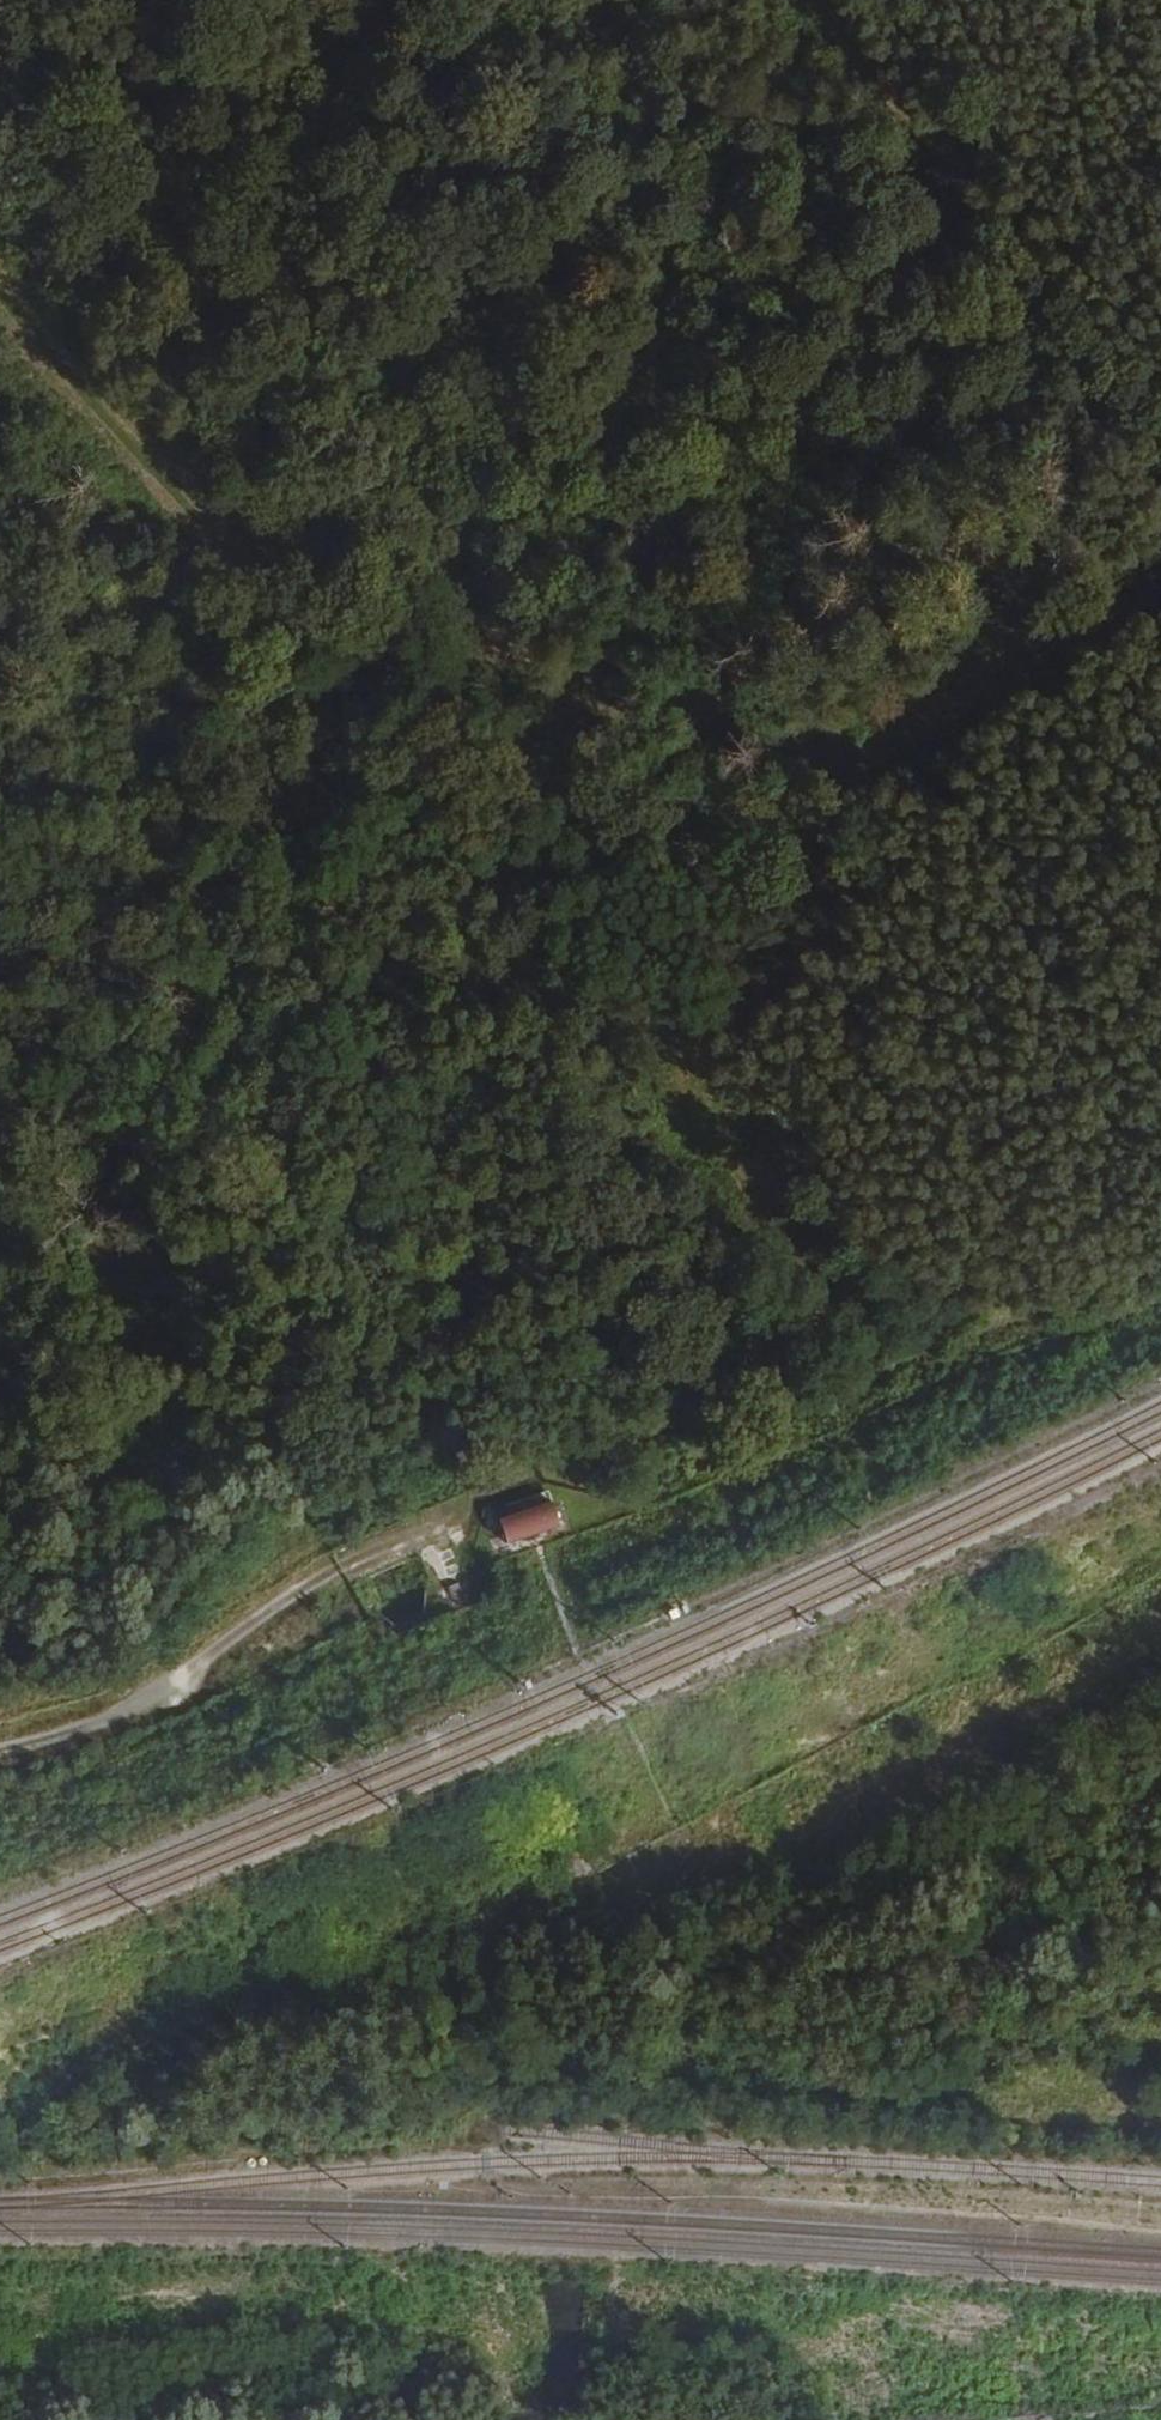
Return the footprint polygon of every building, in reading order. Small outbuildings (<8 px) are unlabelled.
[(506,1544),(559,1526),(552,1506),(499,1524),(506,1544)]
